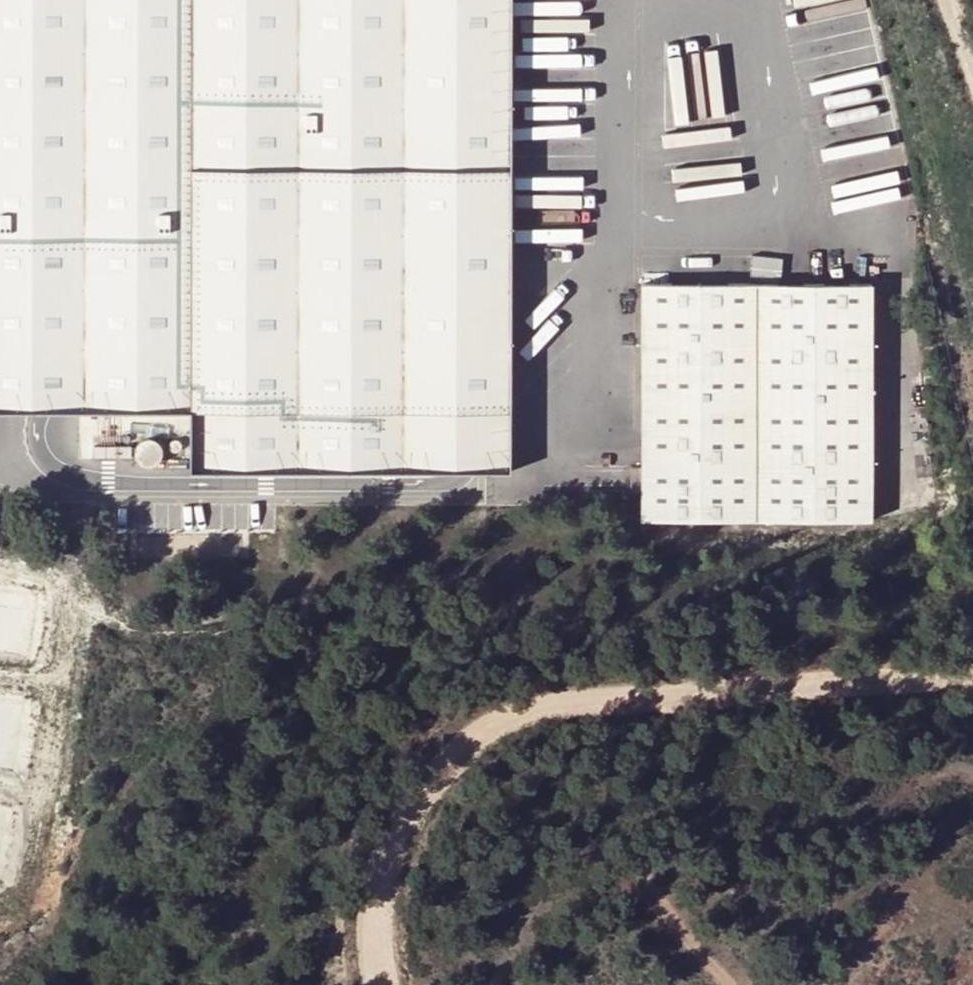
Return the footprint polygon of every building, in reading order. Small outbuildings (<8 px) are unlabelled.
[(52,412),(52,420),(68,421),(68,412),(81,411),(188,412),(188,434),(187,471),(513,472),(512,0),(0,0),(0,411),(52,412)] [(645,468),(645,494),(645,525),(875,526),(876,289),(646,288),(645,468)] [(188,412),(81,411),(80,433),(188,434),(188,412)] [(633,494),(645,494),(645,468),(634,468),(633,494)]
